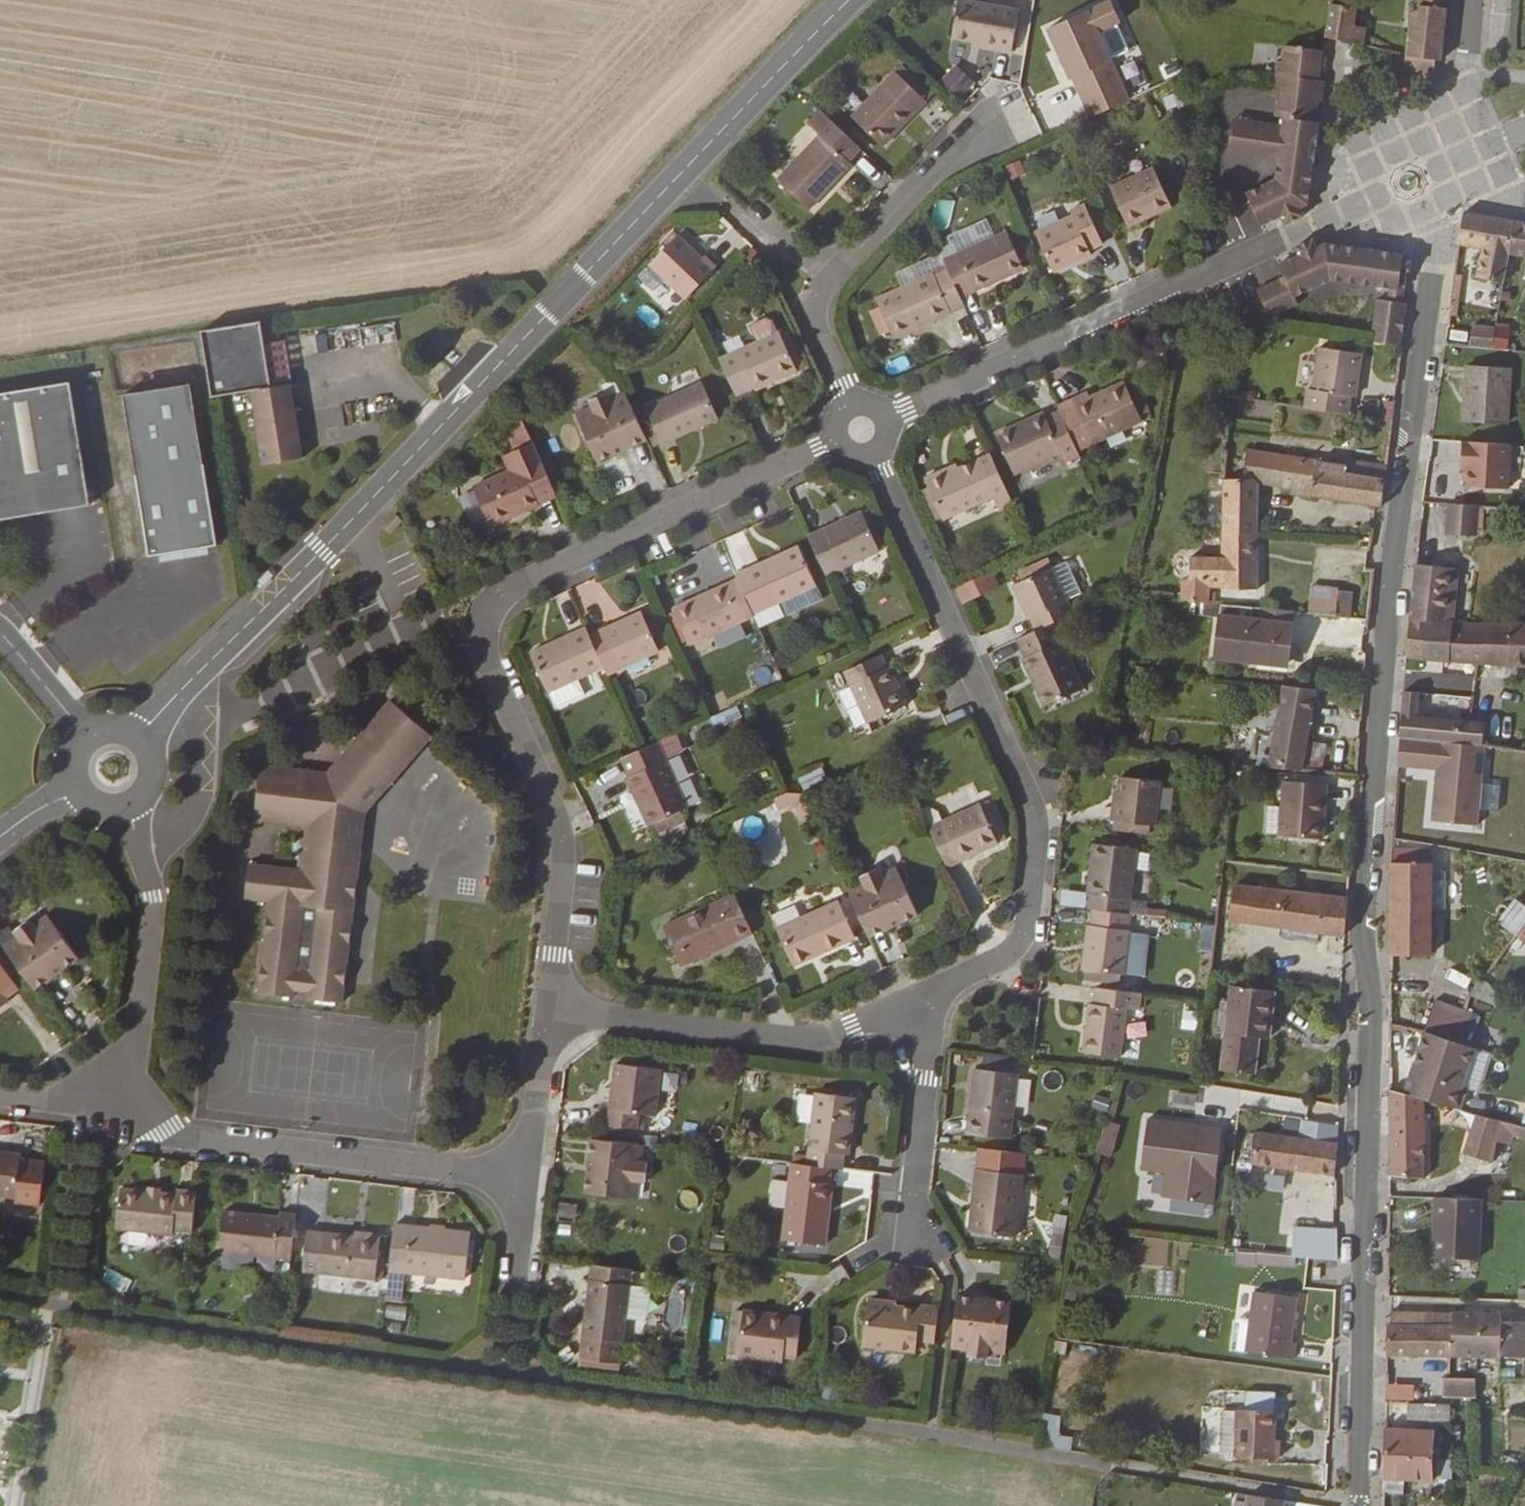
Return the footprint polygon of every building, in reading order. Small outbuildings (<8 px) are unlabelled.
[(1086,119),(1130,101),(1101,32),(1122,24),(1112,0),(1048,26),(1086,119)] [(1405,53),(1445,60),(1449,0),(1387,0),(1386,8),(1411,14),(1405,53)] [(963,1),(957,39),(1000,46),(999,52),(1014,55),(1021,11),(963,1)] [(1330,2),(1329,35),(1360,43),(1361,33),(1352,30),(1357,8),(1330,2)] [(1247,190),(1251,201),(1261,222),(1284,213),(1287,220),(1304,213),(1306,205),(1309,201),(1322,120),(1317,119),(1321,95),(1324,95),(1327,77),(1321,77),(1325,49),(1288,42),(1285,61),(1279,61),(1274,94),(1279,95),(1277,112),(1286,113),(1284,123),(1264,119),(1257,154),(1280,158),(1276,178),(1247,190)] [(1405,71),(1434,71),(1434,59),(1405,59),(1405,71)] [(957,100),(975,83),(955,63),(937,81),(957,100)] [(900,70),(931,100),(938,94),(906,64),(900,70)] [(900,70),(856,114),(886,143),(931,100),(900,70)] [(1167,111),(1184,106),(1179,91),(1163,96),(1167,111)] [(865,150),(824,111),(813,122),(825,133),(779,177),(810,208),(856,165),(854,161),(865,150)] [(1230,149),(1257,154),(1264,119),(1236,115),(1230,149)] [(1003,165),(1010,181),(1025,175),(1019,158),(1003,165)] [(1158,168),(1116,188),(1133,227),(1176,208),(1158,168)] [(733,170),(725,177),(732,185),(741,176),(733,170)] [(1073,216),(1039,230),(1057,271),(1094,255),(1094,251),(1107,245),(1089,203),(1073,210),(1073,216)] [(1250,205),(1203,222),(1213,251),(1261,234),(1250,205)] [(1460,246),(1524,257),(1524,223),(1465,214),(1460,246)] [(1011,230),(949,258),(953,265),(966,296),(1028,268),(1011,230)] [(681,237),(654,263),(689,298),(721,266),(711,256),(705,260),(681,237)] [(1259,285),(1264,297),(1270,312),(1298,301),(1295,293),(1333,277),(1391,284),(1399,286),(1404,252),(1327,240),(1319,244),(1314,237),(1297,244),(1300,253),(1282,261),(1285,273),(1259,285)] [(1399,286),(1391,284),(1390,298),(1404,300),(1412,253),(1404,252),(1399,286)] [(971,306),(966,296),(953,265),(881,296),(900,336),(971,306)] [(1378,296),(1370,338),(1404,342),(1410,301),(1404,300),(1390,298),(1378,296)] [(250,390),(270,387),(260,323),(200,332),(211,397),(250,390)] [(1470,325),(1470,348),(1509,349),(1509,326),(1470,325)] [(782,335),(725,361),(742,398),(756,390),(759,393),(800,375),(782,335)] [(1309,388),(1306,406),(1346,413),(1350,395),(1355,395),(1361,353),(1320,346),(1314,389),(1309,388)] [(1469,358),(1460,414),(1501,422),(1510,365),(1469,358)] [(88,505),(67,384),(0,396),(0,520),(88,505)] [(270,387),(250,390),(262,465),(303,458),(291,384),(270,387)] [(1083,452),(1147,424),(1129,384),(1101,395),(1099,394),(1064,409),(1066,414),(1081,448),(1083,452)] [(704,385),(647,411),(662,444),(719,420),(704,385)] [(147,556),(214,545),(189,386),(122,397),(147,556)] [(652,440),(635,401),(618,408),(611,394),(592,402),(598,417),(584,424),(600,463),(652,440)] [(1018,429),(1001,436),(1018,475),(1067,454),(1081,448),(1066,414),(1052,420),(1020,435),(1018,429)] [(1020,435),(1052,420),(1049,415),(1018,429),(1020,435)] [(559,495),(534,441),(503,454),(511,473),(479,487),(495,525),(544,503),(543,502),(559,495)] [(1461,442),(1461,491),(1511,491),(1510,442),(1461,442)] [(1253,493),(1261,495),(1265,495),(1267,489),(1314,493),(1314,497),(1382,505),(1385,482),(1347,477),(1347,469),(1331,467),(1320,465),(1320,458),(1246,447),(1243,477),(1243,482),(1254,483),(1253,493)] [(1013,493),(997,457),(954,476),(950,472),(932,481),(949,520),(1013,493)] [(1223,534),(1258,536),(1261,495),(1253,493),(1254,483),(1243,482),(1243,477),(1227,475),(1223,534)] [(1477,502),(1448,498),(1445,529),(1474,532),(1477,502)] [(867,514),(814,535),(835,582),(852,575),(849,567),(884,553),(867,514)] [(401,522),(395,516),(384,529),(389,534),(401,522)] [(1222,552),(1221,581),(1255,582),(1258,536),(1223,534),(1222,552)] [(757,614),(769,608),(822,586),(805,546),(753,568),(739,574),(742,580),(757,614)] [(1210,580),(1221,581),(1222,552),(1189,551),(1187,571),(1210,573),(1210,580)] [(1059,567),(1073,601),(1089,594),(1075,560),(1059,567)] [(1409,588),(1401,656),(1417,657),(1424,657),(1427,615),(1450,617),(1455,567),(1413,561),(1409,588)] [(1043,628),(1061,620),(1078,613),(1073,601),(1059,567),(1018,584),(1032,619),(1038,617),(1043,628)] [(1182,570),(1181,597),(1216,601),(1217,588),(1209,588),(1210,580),(1210,573),(1187,571),(1182,570)] [(268,571),(258,581),(263,586),(269,580),(273,576),(268,571)] [(962,586),(968,600),(1003,584),(996,571),(962,586)] [(757,614),(742,580),(680,606),(695,642),(758,616),(757,614)] [(1311,586),(1307,612),(1334,614),(1336,591),(1336,588),(1311,586)] [(1349,616),(1353,592),(1336,591),(1334,614),(1349,616)] [(1292,610),(1260,605),(1258,620),(1218,614),(1212,657),(1243,662),(1245,656),(1287,660),(1292,610)] [(644,608),(593,630),(607,662),(611,670),(662,649),(644,608)] [(1427,615),(1424,657),(1471,659),(1482,660),(1484,622),(1450,617),(1427,615)] [(1043,628),(1025,637),(1033,655),(1030,657),(1050,703),(1089,686),(1061,620),(1043,628)] [(593,630),(590,622),(533,646),(550,686),(607,662),(593,630)] [(1484,622),(1482,660),(1524,662),(1524,624),(1518,625),(1484,622)] [(875,659),(835,676),(858,726),(898,708),(875,659)] [(1317,688),(1282,685),(1267,766),(1319,771),(1324,748),(1307,744),(1317,688)] [(1399,689),(1394,734),(1479,744),(1483,745),(1484,723),(1469,721),(1414,714),(1416,691),(1399,689)] [(344,1001),(365,846),(349,845),(350,838),(333,836),(336,809),(350,794),(343,788),(362,768),(375,781),(382,774),(391,782),(435,734),(396,698),(344,752),(349,758),(334,776),(309,774),(310,768),(265,763),(259,817),(315,825),(315,830),(297,842),(305,858),(311,864),(310,868),(255,861),(250,897),(266,900),(274,900),(262,990),(297,994),(299,985),(313,986),(312,997),(344,1001)] [(1475,817),(1479,744),(1394,734),(1392,761),(1430,763),(1427,814),(1475,817)] [(660,762),(621,778),(642,827),(681,810),(660,762)] [(349,845),(365,846),(371,802),(391,782),(382,774),(375,781),(362,768),(343,788),(350,794),(336,809),(333,836),(350,838),(349,845)] [(1144,827),(1151,828),(1156,783),(1115,779),(1113,795),(1112,807),(1108,806),(1107,824),(1109,824),(1144,827)] [(1273,834),(1316,838),(1321,783),(1278,780),(1273,834)] [(799,806),(798,795),(777,796),(777,807),(799,806)] [(980,806),(996,845),(1005,842),(988,803),(980,806)] [(980,806),(928,828),(945,869),(996,845),(980,806)] [(1143,836),(1144,827),(1109,824),(1108,832),(1143,836)] [(1088,899),(1088,911),(1090,911),(1125,915),(1134,852),(1091,846),(1083,898),(1088,899)] [(1407,847),(1407,857),(1424,858),(1428,859),(1428,847),(1407,847)] [(1428,847),(1428,859),(1447,869),(1447,848),(1428,847)] [(1407,857),(1388,855),(1386,953),(1429,950),(1428,906),(1428,859),(1424,858),(1407,857)] [(1428,859),(1428,906),(1446,906),(1447,869),(1428,859)] [(864,891),(847,899),(864,940),(917,917),(900,877),(882,884),(876,871),(859,878),(864,891)] [(1347,895),(1222,875),(1217,925),(1265,925),(1344,936),(1347,895)] [(678,930),(664,935),(670,951),(684,946),(689,958),(708,950),(707,945),(747,927),(730,891),(672,916),(678,930)] [(1524,923),(1524,907),(1512,898),(1498,919),(1518,933),(1524,923)] [(838,904),(774,931),(790,966),(853,940),(838,904)] [(1125,915),(1090,911),(1087,928),(1083,928),(1078,971),(1080,972),(1115,977),(1119,978),(1128,916),(1125,915)] [(658,922),(664,935),(678,930),(672,916),(658,922)] [(707,945),(708,950),(749,932),(747,927),(707,945)] [(20,954),(7,965),(33,1001),(77,970),(51,933),(39,942),(28,929),(11,942),(20,954)] [(684,946),(670,951),(676,964),(689,958),(684,946)] [(1079,980),(1114,986),(1115,977),(1080,972),(1079,980)] [(7,1012),(5,1008),(17,999),(0,975),(0,1017),(7,1012)] [(1232,978),(1220,1063),(1248,1067),(1255,1030),(1265,1030),(1272,983),(1232,978)] [(1139,993),(1094,988),(1092,1006),(1086,1006),(1080,1053),(1116,1058),(1123,1012),(1135,1012),(1139,993)] [(1422,1027),(1456,1037),(1467,1007),(1432,996),(1422,1027)] [(1182,1010),(1181,1029),(1195,1030),(1196,1011),(1182,1010)] [(1402,1085),(1421,1091),(1437,1095),(1457,1101),(1464,1081),(1476,1044),(1456,1037),(1422,1027),(1402,1085)] [(1476,1044),(1464,1081),(1484,1088),(1496,1050),(1476,1044)] [(612,1071),(602,1131),(632,1136),(635,1121),(649,1124),(657,1078),(612,1071)] [(969,1074),(960,1138),(1003,1143),(1012,1080),(969,1074)] [(1386,1080),(1385,1162),(1420,1171),(1421,1091),(1402,1085),(1386,1080)] [(803,1171),(830,1174),(835,1175),(836,1164),(844,1165),(853,1111),(813,1105),(803,1171)] [(1492,1144),(1499,1115),(1474,1107),(1465,1142),(1454,1144),(1452,1177),(1502,1183),(1504,1144),(1492,1144)] [(1206,1201),(1212,1125),(1195,1124),(1195,1129),(1184,1129),(1184,1124),(1138,1120),(1135,1170),(1160,1172),(1158,1197),(1206,1201)] [(1113,1157),(1119,1125),(1103,1122),(1097,1154),(1113,1157)] [(1333,1167),(1334,1136),(1256,1126),(1251,1155),(1333,1167)] [(634,1150),(589,1145),(581,1198),(623,1204),(626,1188),(640,1190),(643,1171),(630,1169),(634,1150)] [(1233,1178),(1247,1180),(1251,1155),(1237,1154),(1233,1178)] [(41,1171),(17,1168),(17,1162),(0,1160),(0,1205),(12,1206),(11,1210),(35,1213),(41,1171)] [(803,1171),(789,1170),(777,1249),(820,1254),(828,1202),(826,1197),(830,1174),(803,1171)] [(963,1232),(962,1238),(1010,1244),(1017,1199),(970,1192),(967,1210),(971,1210),(968,1232),(963,1232)] [(169,1235),(190,1237),(195,1196),(173,1194),(172,1199),(118,1193),(113,1232),(167,1240),(169,1235)] [(1434,1193),(1431,1251),(1451,1252),(1475,1253),(1477,1195),(1434,1193)] [(1053,1215),(1049,1258),(1063,1260),(1067,1216),(1053,1215)] [(286,1266),(292,1220),(279,1218),(278,1224),(220,1216),(214,1256),(286,1266)] [(1285,1226),(1282,1250),(1301,1251),(1295,1227),(1285,1226)] [(1301,1251),(1338,1255),(1332,1231),(1295,1227),(1301,1251)] [(392,1232),(386,1278),(461,1289),(468,1243),(392,1232)] [(370,1287),(377,1243),(363,1241),(362,1247),(307,1239),(302,1277),(370,1287)] [(1293,1267),(1293,1255),(1236,1253),(1235,1265),(1293,1267)] [(1311,1265),(1310,1276),(1320,1277),(1322,1266),(1311,1265)] [(911,1266),(911,1290),(932,1290),(932,1266),(911,1266)] [(103,1286),(127,1290),(129,1275),(105,1271),(103,1286)] [(629,1276),(590,1271),(579,1343),(617,1350),(620,1328),(626,1296),(629,1276)] [(1248,1295),(1238,1354),(1288,1361),(1290,1346),(1284,1344),(1291,1302),(1248,1295)] [(626,1296),(620,1328),(634,1330),(642,1321),(645,1305),(639,1298),(626,1296)] [(909,1342),(926,1344),(930,1310),(913,1308),(912,1311),(889,1308),(879,1307),(874,1302),(864,1301),(859,1305),(854,1347),(907,1354),(909,1342)] [(949,1304),(944,1349),(963,1352),(963,1366),(979,1367),(982,1355),(999,1356),(1006,1311),(949,1304)] [(1387,1306),(1387,1319),(1451,1320),(1451,1348),(1520,1348),(1520,1312),(1496,1312),(1497,1305),(1387,1306)] [(1387,1319),(1383,1319),(1383,1347),(1451,1348),(1451,1320),(1387,1319)] [(737,1322),(731,1367),(776,1374),(777,1366),(789,1368),(795,1330),(737,1322)] [(579,1343),(578,1352),(616,1358),(617,1350),(579,1343)] [(1473,1365),(1447,1366),(1442,1366),(1441,1389),(1472,1389),(1473,1365)] [(1052,1398),(1071,1400),(1073,1381),(1054,1379),(1052,1398)] [(1446,1395),(1407,1393),(1406,1408),(1446,1411),(1446,1395)] [(1071,1449),(1072,1435),(1059,1435),(1060,1413),(1043,1413),(1041,1448),(1071,1449)] [(1230,1413),(1227,1460),(1270,1461),(1271,1442),(1265,1442),(1267,1416),(1230,1413)] [(1382,1422),(1381,1473),(1432,1472),(1432,1423),(1382,1422)] [(1451,1460),(1435,1461),(1436,1482),(1452,1481),(1451,1460)] [(1235,1493),(1234,1505),(1273,1505),(1274,1499),(1235,1493)]
